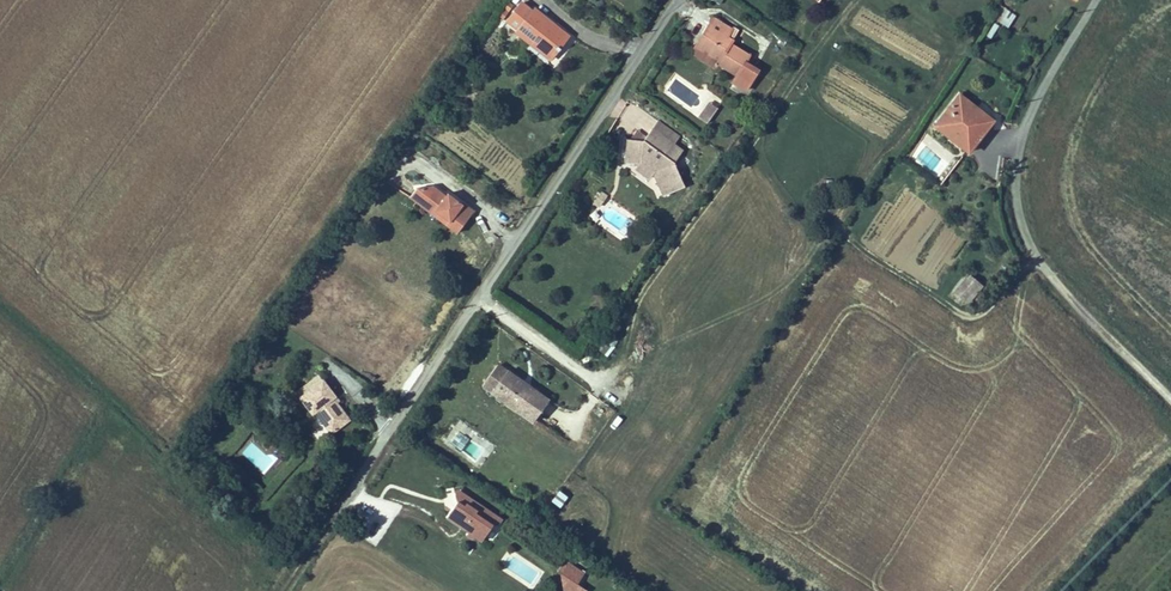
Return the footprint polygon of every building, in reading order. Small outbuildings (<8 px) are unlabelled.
[(506,5),(501,2),(491,19),(496,21),(506,5)] [(507,36),(522,47),(525,42),(545,58),(563,35),(528,9),(526,12),(515,4),(500,23),(510,31),(507,36)] [(1013,15),(1000,7),(994,17),(1006,25),(1013,15)] [(728,23),(709,12),(692,40),(715,55),(713,59),(731,69),(726,78),(739,86),(752,65),(739,57),(744,49),(727,39),(730,34),(723,30),(728,23)] [(715,55),(692,40),(688,47),(711,62),(713,59),(715,55)] [(545,58),(525,42),(522,47),(542,62),(545,58)] [(985,116),(952,91),(927,122),(961,147),(985,116)] [(706,125),(716,108),(707,102),(696,119),(706,125)] [(648,125),(643,133),(642,136),(628,135),(620,134),(617,157),(636,159),(653,170),(663,193),(683,184),(673,159),(680,147),(648,125)] [(643,133),(633,126),(628,135),(642,136),(643,133)] [(653,170),(636,159),(632,164),(650,175),(653,170)] [(589,202),(591,197),(595,190),(590,187),(583,199),(589,202)] [(431,188),(414,189),(405,201),(453,234),(469,209),(458,202),(458,203),(443,192),(441,195),(431,188)] [(962,308),(981,287),(967,273),(947,294),(962,308)] [(595,350),(606,358),(618,340),(607,333),(595,350)] [(490,391),(504,369),(497,364),(482,386),(490,391)] [(324,384),(310,367),(287,388),(308,413),(311,411),(329,432),(346,418),(324,392),(319,387),(324,384)] [(547,398),(504,369),(490,391),(532,420),(547,398)] [(328,388),(324,384),(319,387),(324,392),(328,388)] [(451,497),(446,506),(468,520),(466,523),(474,528),(476,525),(484,531),(494,516),(501,514),(498,509),(460,484),(454,485),(455,490),(464,496),(459,503),(451,497)] [(464,496),(455,490),(451,497),(459,503),(464,496)] [(560,509),(568,498),(559,491),(550,502),(560,509)] [(563,565),(569,555),(564,553),(558,563),(563,565)] [(584,565),(569,555),(563,565),(577,575),(584,565)] [(577,575),(563,565),(563,580),(575,588),(582,578),(577,575)] [(582,578),(575,588),(580,590),(583,590),(589,583),(582,578)]
